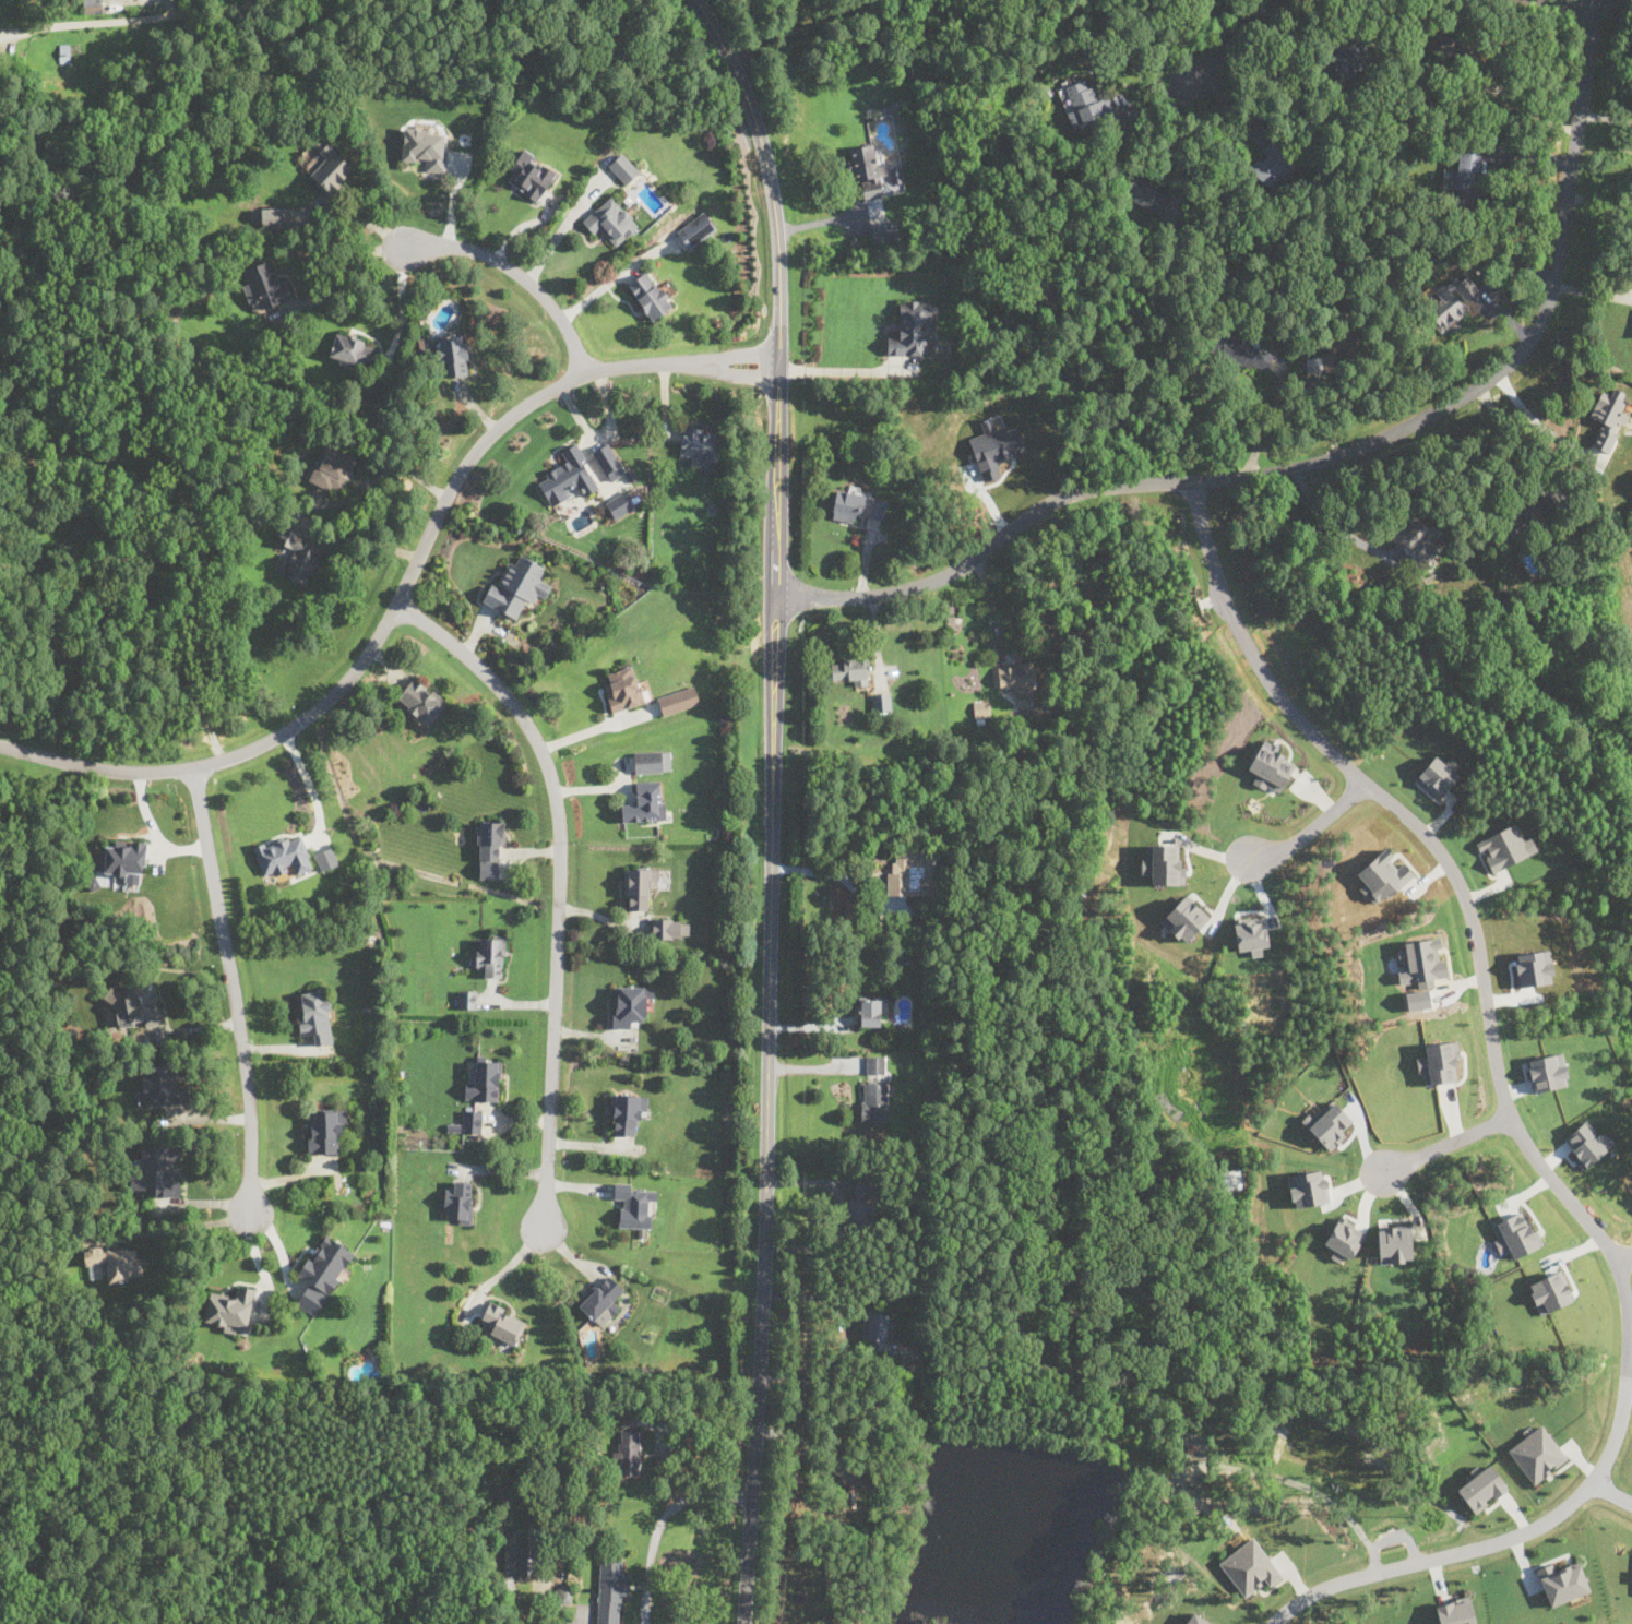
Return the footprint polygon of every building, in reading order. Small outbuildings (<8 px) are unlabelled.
[(84,10),(102,10),(102,0),(84,0),(84,10)] [(70,43),(60,44),(60,61),(70,61),(70,43)] [(1330,53),(1341,84),(1370,73),(1359,43),(1330,53)] [(1061,87),(1073,127),(1116,114),(1110,96),(1096,99),(1089,79),(1061,87)] [(445,172),(446,130),(404,128),(403,160),(426,162),(425,171),(445,172)] [(1274,191),(1300,165),(1274,139),(1247,165),(1274,191)] [(320,151),(326,157),(311,175),(331,193),(355,168),(329,143),(320,151)] [(848,146),(851,182),(861,181),(863,199),(888,196),(884,153),(874,154),(874,144),(848,146)] [(503,179),(537,201),(557,171),(524,148),(503,179)] [(1479,153),(1460,151),(1457,170),(1453,169),(1450,205),(1474,207),(1479,153)] [(640,174),(621,154),(608,167),(627,186),(640,174)] [(1171,189),(1132,175),(1123,199),(1163,213),(1171,189)] [(640,226),(616,246),(599,228),(594,234),(581,222),(610,194),(640,226)] [(288,206),(261,206),(261,227),(288,227),(288,206)] [(716,228),(704,211),(676,231),(689,249),(716,228)] [(873,241),(891,239),(890,224),(871,226),(873,241)] [(252,310),(293,299),(287,278),(276,282),(271,261),(241,268),(252,310)] [(672,303),(646,271),(626,287),(653,320),(672,303)] [(1421,300),(1440,327),(1484,297),(1468,274),(1458,280),(1456,276),(1421,300)] [(888,335),(886,357),(932,357),(932,300),(900,300),(900,335),(888,335)] [(336,331),(329,357),(371,370),(380,344),(336,331)] [(1276,355),(1219,331),(1211,350),(1267,374),(1276,355)] [(467,375),(466,335),(441,335),(441,375),(467,375)] [(1589,417),(1601,421),(1592,445),(1609,452),(1621,423),(1624,425),(1629,414),(1621,410),(1625,402),(1621,399),(1624,392),(1613,386),(1611,393),(1600,389),(1589,417)] [(968,438),(982,481),(1000,475),(996,462),(1025,452),(1016,426),(1006,429),(1004,425),(993,428),(990,418),(980,421),(984,432),(968,438)] [(680,453),(691,454),(690,461),(715,465),(720,431),(684,425),(680,453)] [(308,480),(341,494),(357,457),(325,442),(308,480)] [(592,452),(609,481),(626,471),(608,442),(592,452)] [(550,506),(579,490),(583,498),(601,488),(576,443),(560,452),(567,463),(536,480),(550,506)] [(857,521),(857,514),(884,517),(888,493),(835,488),(832,518),(857,521)] [(615,518),(635,505),(626,489),(605,502),(615,518)] [(1390,537),(1423,565),(1449,536),(1428,518),(1423,523),(1411,512),(1390,537)] [(274,570),(309,585),(326,545),(283,528),(278,541),(285,544),(274,570)] [(481,600),(516,618),(526,599),(533,602),(537,594),(546,597),(552,584),(540,578),(547,565),(522,552),(515,564),(510,561),(498,586),(491,582),(481,600)] [(870,681),(869,657),(831,658),(832,682),(870,681)] [(999,688),(1013,688),(1013,697),(1035,697),(1034,662),(998,662),(999,688)] [(612,712),(644,702),(633,665),(609,672),(611,682),(605,684),(612,712)] [(396,698),(429,724),(446,701),(414,676),(396,698)] [(656,697),(663,715),(701,702),(694,684),(656,697)] [(892,709),(890,691),(871,693),(873,712),(892,709)] [(989,716),(989,701),(975,701),(975,716),(989,716)] [(1252,783),(1265,789),(1267,786),(1280,792),(1296,759),(1260,742),(1248,768),(1256,773),(1252,783)] [(671,771),(670,750),(634,751),(634,772),(671,771)] [(1439,799),(1458,775),(1434,755),(1415,779),(1439,799)] [(666,820),(664,780),(632,781),(632,802),(622,802),(622,821),(666,820)] [(504,821),(477,821),(477,859),(504,859),(504,821)] [(1530,836),(1524,839),(1515,823),(1476,841),(1491,873),(1537,850),(1530,836)] [(253,847),(264,876),(291,865),(295,874),(314,867),(301,831),(253,847)] [(146,841),(106,838),(104,874),(123,875),(123,887),(143,888),(146,841)] [(1180,884),(1181,845),(1145,844),(1145,858),(1141,858),(1141,873),(1151,873),(1151,883),(1180,884)] [(338,862),(332,846),(314,852),(321,870),(338,862)] [(1413,876),(1393,856),(1394,856),(1385,847),(1357,873),(1365,882),(1359,888),(1374,905),(1387,892),(1391,896),(1413,876)] [(939,895),(939,850),(897,850),(896,862),(888,862),(888,894),(939,895)] [(648,880),(659,880),(659,868),(627,868),(627,909),(648,909),(648,880)] [(1184,943),(1208,917),(1184,895),(1160,920),(1184,943)] [(1267,945),(1265,916),(1234,918),(1237,951),(1250,948),(1251,956),(1262,955),(1262,946),(1267,945)] [(652,938),(689,938),(689,918),(652,918),(652,938)] [(474,965),(484,965),(484,976),(504,976),(504,934),(474,934),(474,965)] [(1399,983),(1417,981),(1418,989),(1434,987),(1433,978),(1448,977),(1444,957),(1441,958),(1438,938),(1404,942),(1404,948),(1398,950),(1402,970),(1397,971),(1399,983)] [(1520,987),(1553,982),(1549,950),(1514,954),(1520,987)] [(116,1029),(162,1023),(156,982),(124,987),(124,989),(111,990),(116,1029)] [(614,984),(614,1027),(632,1027),(632,1017),(645,1017),(646,999),(654,999),(654,986),(614,984)] [(302,1035),(312,1034),(314,1044),(335,1041),(327,988),(297,992),(302,1035)] [(476,1008),(476,989),(458,989),(458,1008),(476,1008)] [(859,1024),(884,1024),(884,996),(859,996),(859,1024)] [(1425,1085),(1457,1080),(1454,1059),(1460,1058),(1457,1040),(1423,1044),(1426,1055),(1416,1058),(1418,1072),(1422,1072),(1425,1085)] [(1534,1091),(1568,1085),(1562,1053),(1528,1059),(1534,1091)] [(884,1073),(884,1054),(866,1054),(866,1073),(884,1073)] [(499,1100),(500,1055),(477,1055),(476,1073),(466,1073),(465,1099),(499,1100)] [(186,1104),(186,1084),(176,1084),(176,1063),(142,1064),(142,1106),(186,1104)] [(862,1121),(888,1121),(888,1082),(862,1082),(862,1121)] [(634,1134),(635,1119),(646,1119),(647,1095),(614,1094),(612,1134),(634,1134)] [(1351,1120),(1333,1101),(1318,1116),(1311,1110),(1300,1120),(1330,1150),(1346,1135),(1342,1130),(1351,1120)] [(308,1153),(337,1153),(337,1131),(347,1131),(347,1109),(308,1109),(308,1153)] [(481,1109),(462,1109),(462,1132),(481,1132),(481,1109)] [(1586,1166),(1613,1144),(1604,1133),(1599,1136),(1585,1120),(1563,1137),(1586,1166)] [(180,1196),(180,1174),(177,1174),(177,1146),(142,1146),(142,1170),(130,1170),(130,1187),(153,1187),(153,1196),(180,1196)] [(1288,1174),(1291,1207),(1327,1203),(1323,1170),(1288,1174)] [(848,1198),(846,1231),(874,1233),(879,1178),(856,1175),(854,1198),(848,1198)] [(453,1189),(444,1189),(444,1222),(472,1222),(472,1180),(453,1180),(453,1189)] [(622,1203),(620,1226),(642,1228),(642,1226),(654,1227),(656,1190),(639,1189),(640,1183),(615,1181),(614,1202),(622,1203)] [(1544,1245),(1537,1229),(1529,1231),(1522,1211),(1491,1223),(1497,1238),(1493,1240),(1499,1253),(1509,1249),(1512,1258),(1544,1245)] [(1324,1243),(1334,1249),(1330,1256),(1339,1262),(1343,1255),(1351,1259),(1366,1231),(1338,1217),(1324,1243)] [(1379,1262),(1411,1261),(1410,1226),(1378,1227),(1379,1262)] [(298,1277),(333,1294),(356,1250),(321,1232),(298,1277)] [(84,1247),(84,1265),(107,1264),(107,1281),(142,1280),(141,1245),(84,1247)] [(1573,1300),(1561,1269),(1527,1283),(1540,1314),(1573,1300)] [(579,1304),(594,1320),(603,1312),(608,1318),(622,1305),(615,1298),(623,1289),(609,1274),(579,1304)] [(297,1305),(316,1315),(327,1294),(308,1283),(297,1305)] [(233,1295),(207,1292),(204,1327),(249,1333),(254,1287),(234,1285),(233,1295)] [(491,1321),(487,1333),(517,1344),(527,1316),(488,1302),(483,1317),(491,1321)] [(888,1349),(888,1312),(867,1312),(867,1349),(888,1349)] [(1533,1483),(1567,1458),(1541,1424),(1508,1449),(1533,1483)] [(639,1476),(639,1430),(616,1430),(616,1476),(639,1476)] [(1474,1514),(1488,1504),(1487,1502),(1506,1489),(1491,1465),(1456,1486),(1474,1514)] [(1244,1596),(1265,1580),(1270,1585),(1282,1576),(1252,1537),(1218,1562),(1244,1596)] [(534,1544),(504,1544),(504,1576),(534,1576),(534,1544)] [(630,1593),(630,1575),(623,1575),(623,1567),(623,1560),(617,1561),(600,1563),(597,1623),(621,1623),(621,1596),(630,1593)] [(1549,1607),(1591,1591),(1579,1562),(1554,1571),(1551,1562),(1535,1568),(1549,1607)] [(572,1589),(563,1587),(560,1600),(570,1602),(572,1589)] [(1440,1623),(1475,1623),(1469,1598),(1436,1607),(1440,1623)] [(1193,1611),(1184,1623),(1213,1623),(1193,1611)]
